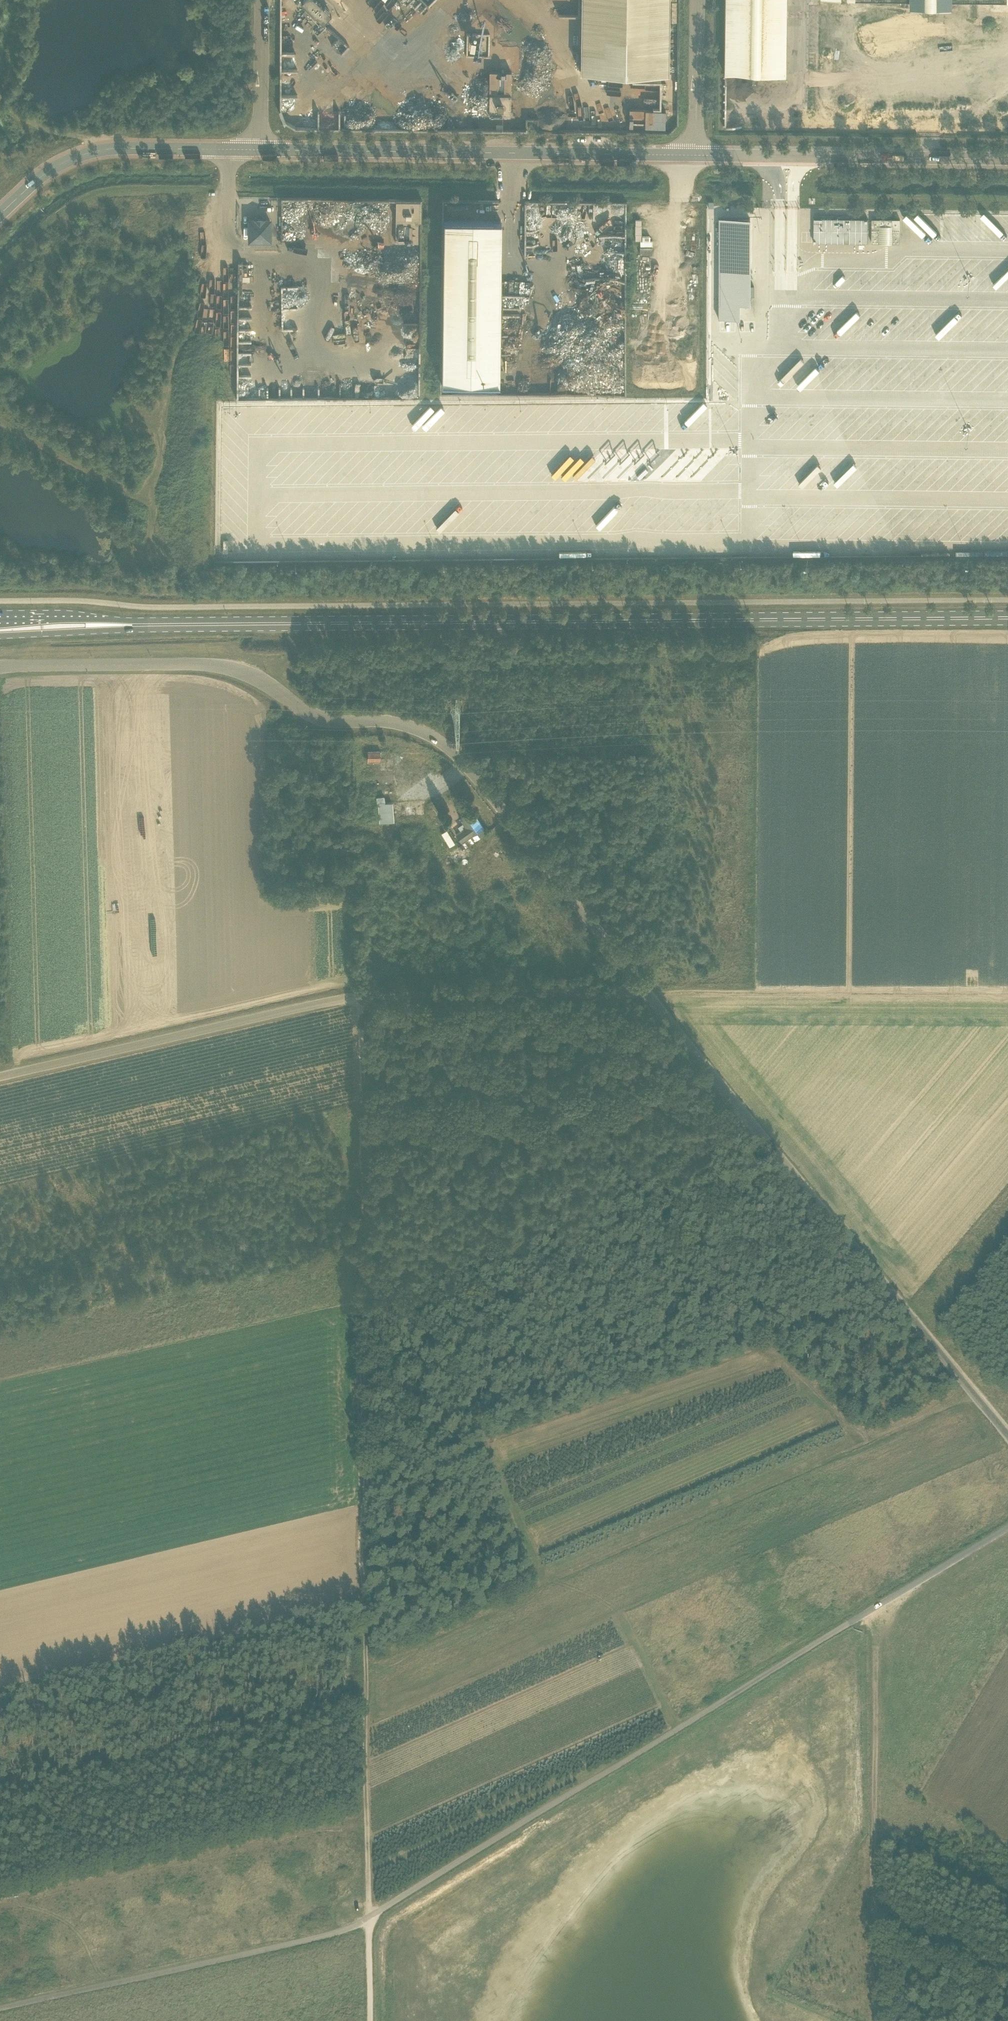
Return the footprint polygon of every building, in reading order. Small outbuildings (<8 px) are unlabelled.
[(301,2),(323,23),(331,15),(316,0),(303,0),(301,2)] [(669,0),(581,0),(580,71),(668,72),(669,0)] [(785,74),(786,0),(725,0),(724,73),(785,74)] [(909,29),(923,31),(926,15),(912,13),(909,29)] [(511,114),(511,71),(489,71),(489,114),(511,114)] [(668,126),(668,109),(650,108),(650,117),(658,117),(658,125),(668,126)] [(645,213),(645,201),(633,201),(632,213),(645,213)] [(718,216),(718,318),(739,318),(739,303),(750,303),(750,217),(718,216)] [(867,243),(867,218),(814,218),(813,242),(867,243)] [(900,219),(872,218),(872,242),(900,243),(900,219)] [(270,239),(270,219),(250,219),(250,239),(270,239)] [(499,383),(501,220),(444,219),(441,382),(499,383)] [(380,751),(368,750),(368,761),(380,761),(380,751)] [(377,796),(377,802),(380,822),(394,820),(392,802),(385,802),(384,795),(377,796)] [(466,826),(456,833),(462,842),(459,843),(462,847),(467,844),(468,845),(487,832),(472,810),(460,819),(466,826)] [(450,846),(455,843),(447,829),(441,832),(450,846)]
